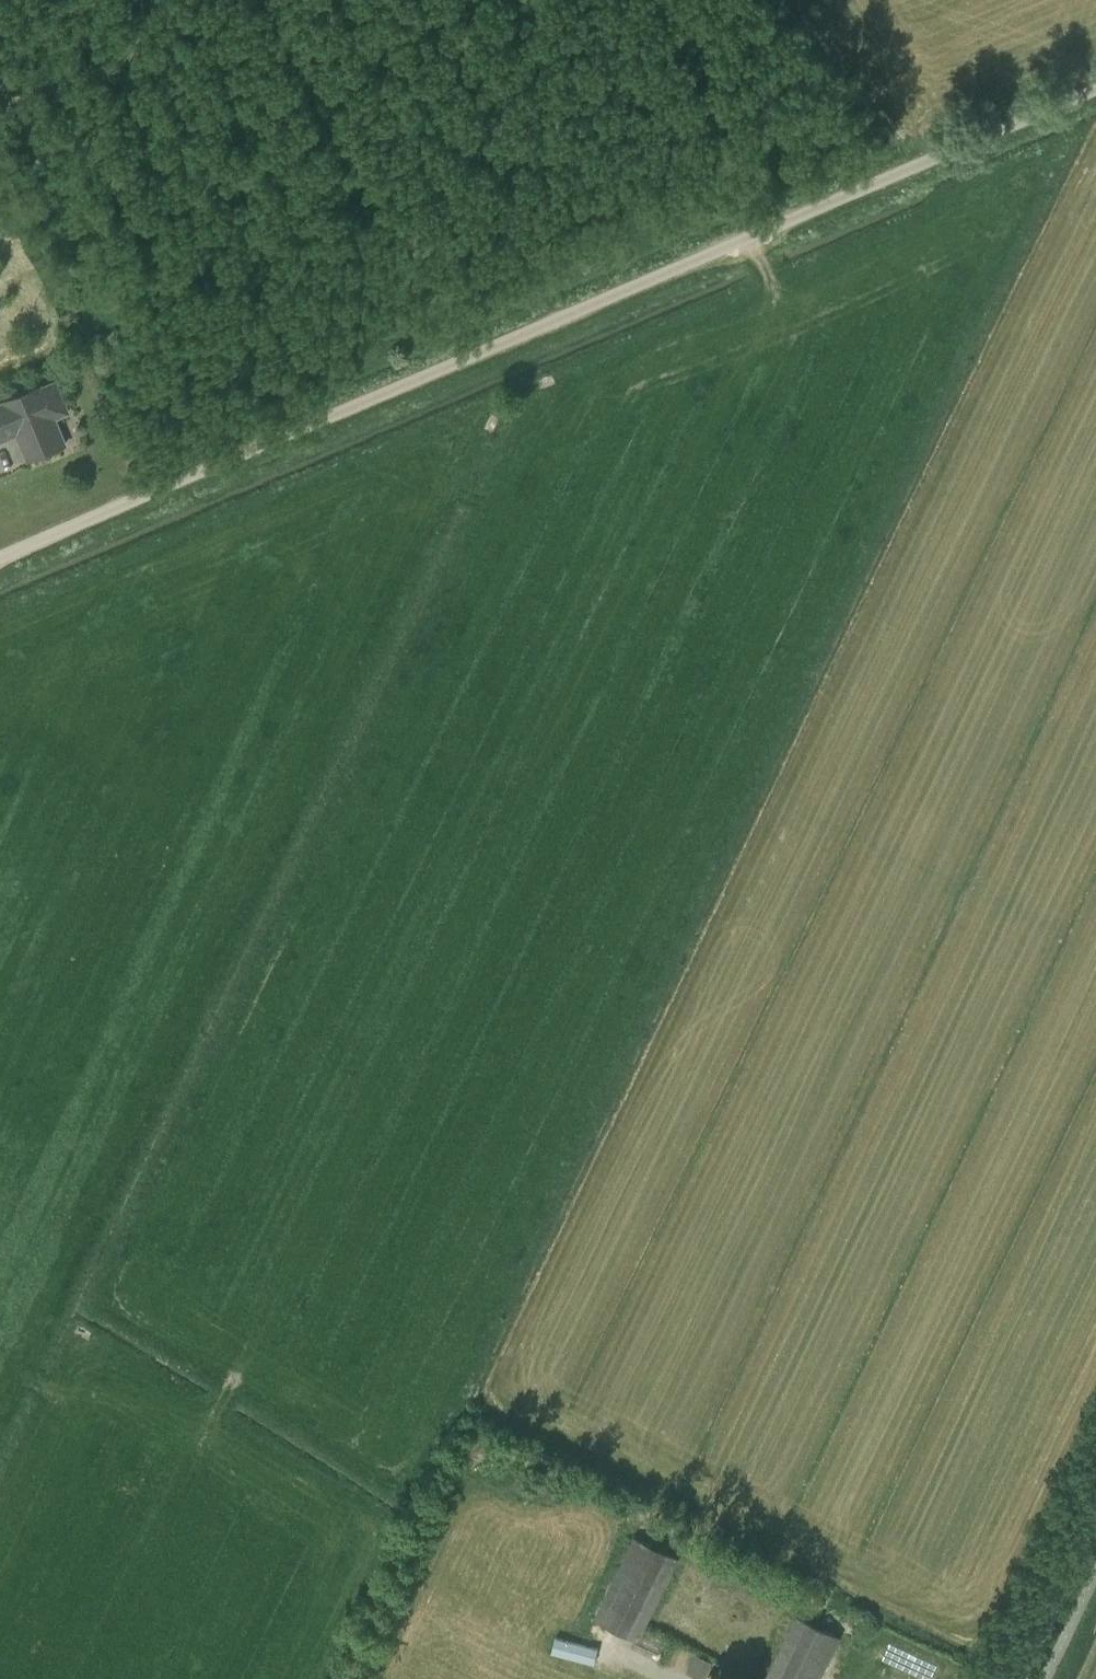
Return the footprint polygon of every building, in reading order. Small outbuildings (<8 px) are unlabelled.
[(69,411),(57,382),(43,388),(42,386),(5,402),(6,404),(0,406),(0,441),(9,437),(10,434),(17,430),(30,459),(66,444),(54,415),(62,412),(65,413),(69,411)] [(638,1640),(678,1558),(632,1536),(592,1618),(638,1640)] [(840,1637),(795,1615),(781,1643),(783,1644),(766,1678),(764,1677),(764,1678),(819,1678),(840,1637)] [(696,1650),(687,1668),(705,1677),(714,1659),(696,1650)]
